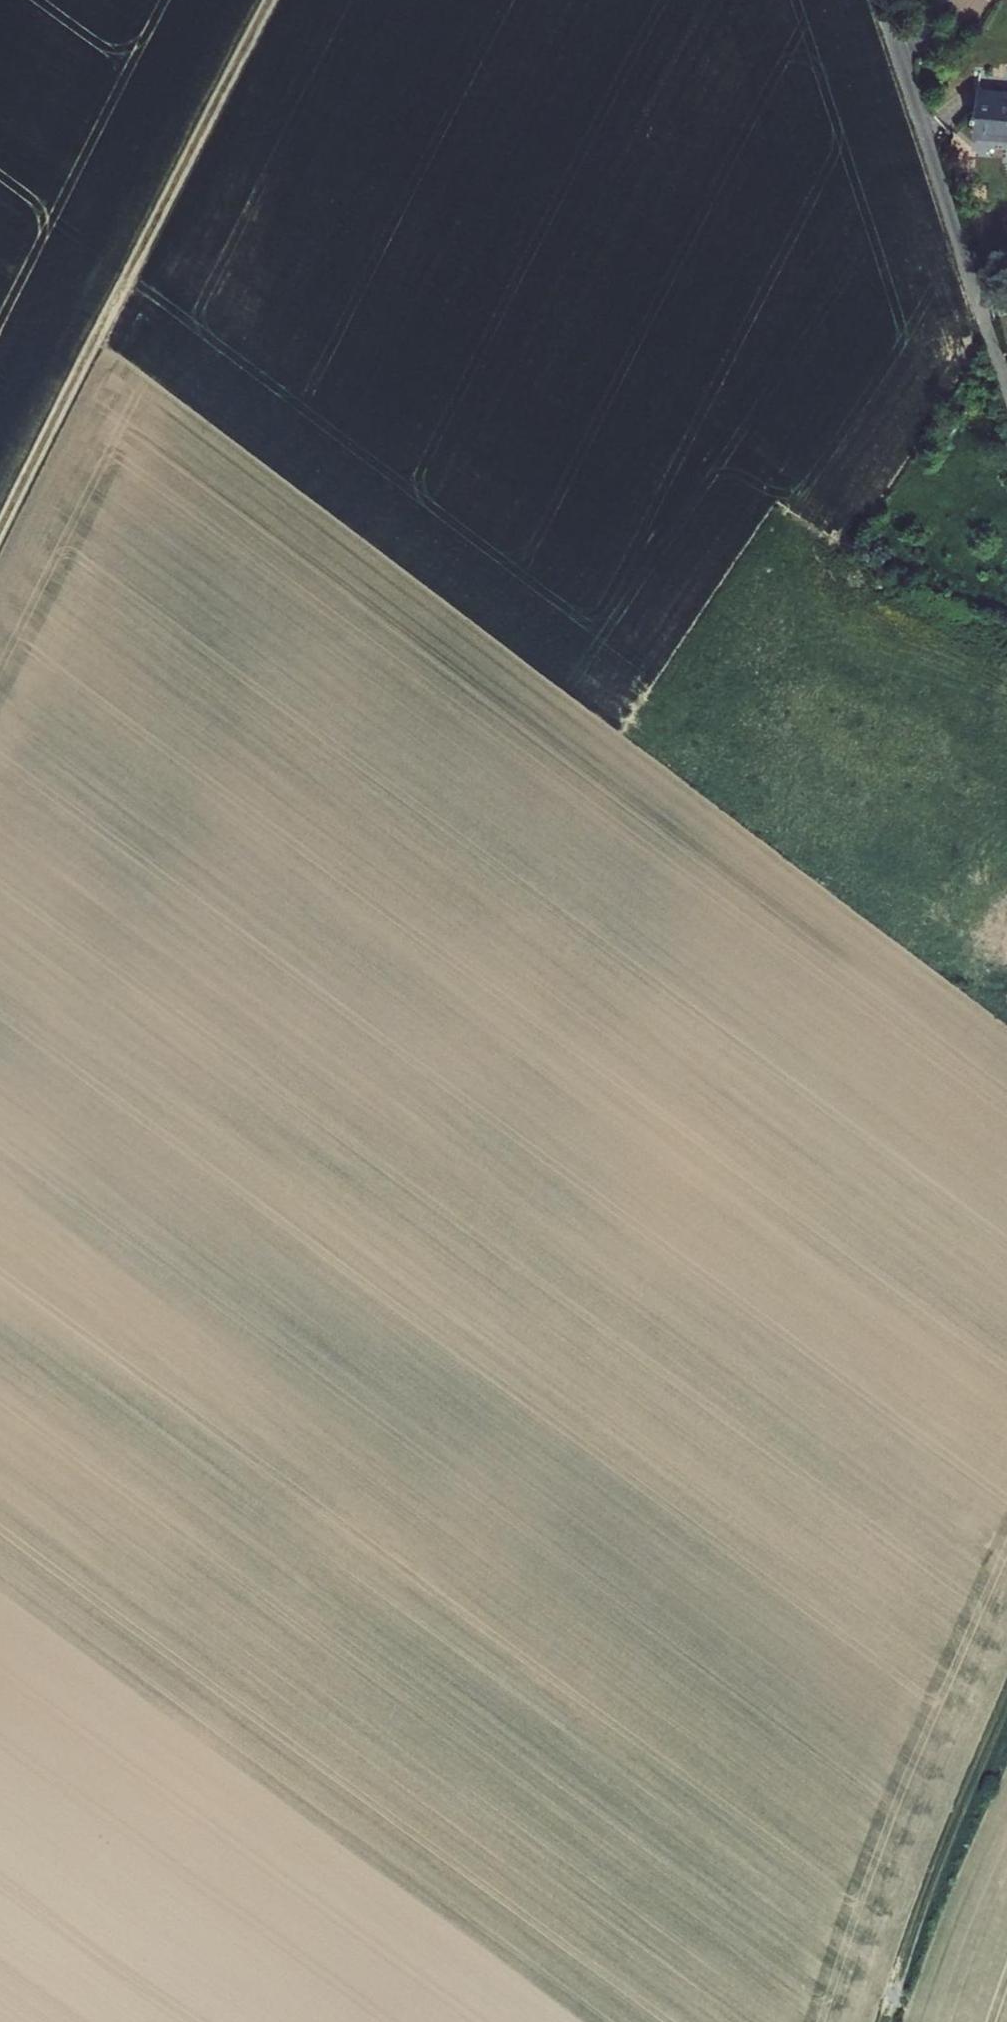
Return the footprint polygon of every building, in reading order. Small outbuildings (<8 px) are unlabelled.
[(960,131),(1006,137),(1006,87),(968,82),(960,131)]
